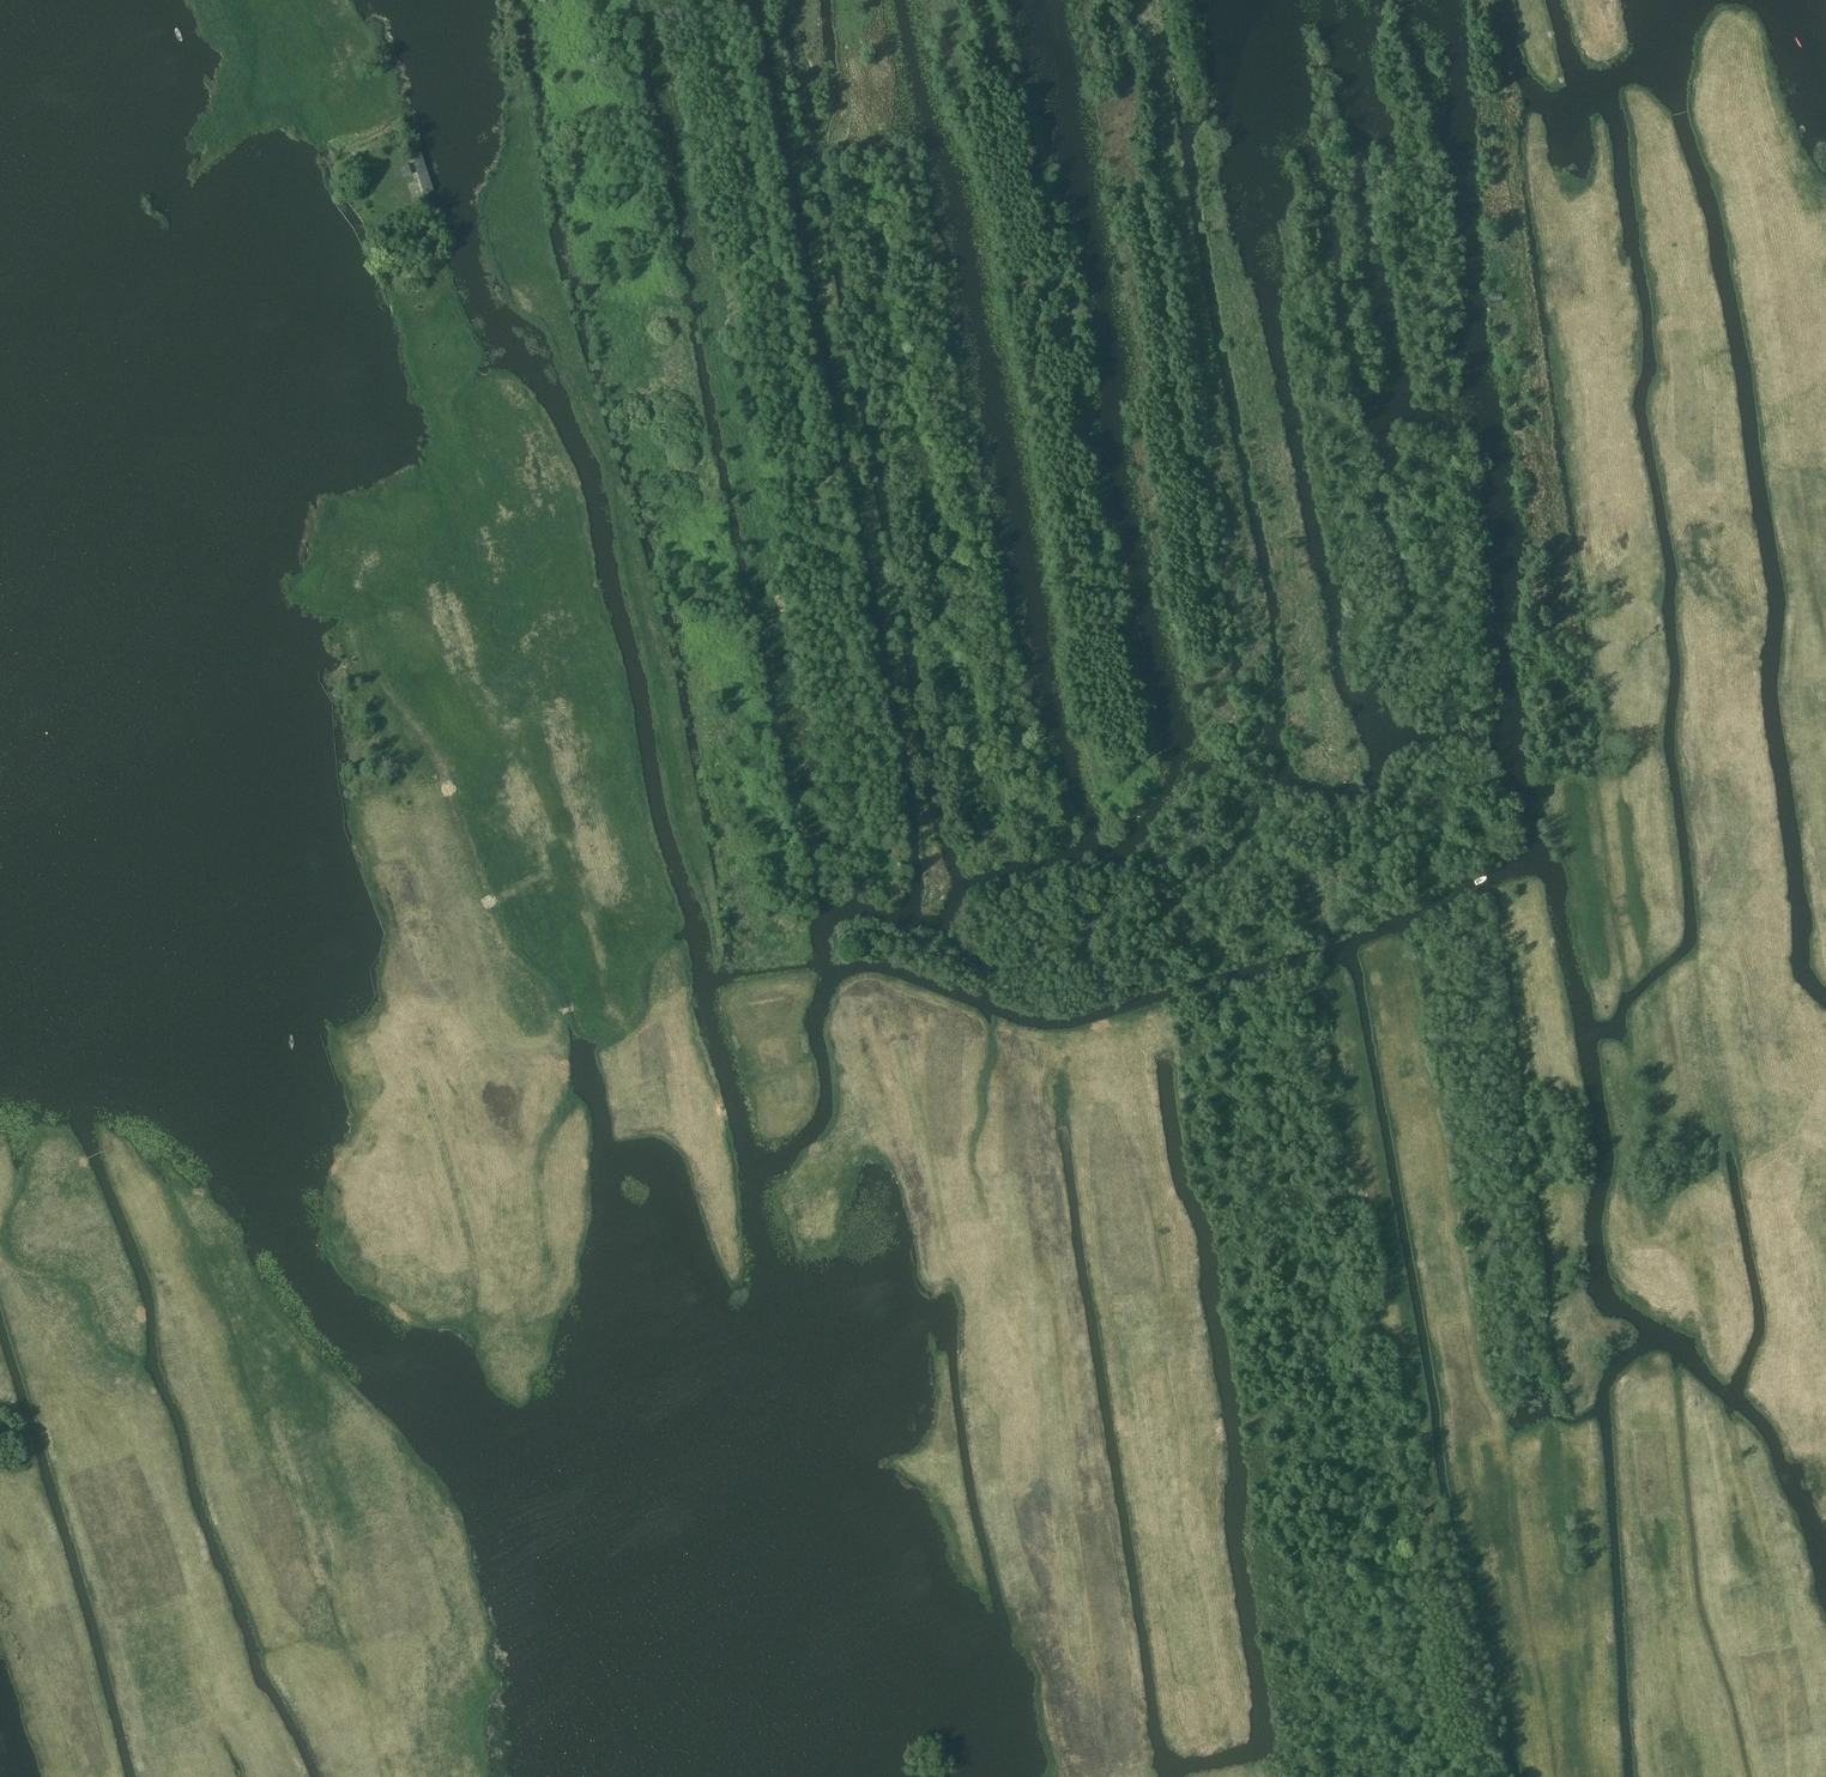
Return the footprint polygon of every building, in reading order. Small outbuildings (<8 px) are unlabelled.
[(422,152),(412,155),(425,192),(435,190),(422,152)] [(411,177),(408,169),(402,171),(405,179),(411,177)]
